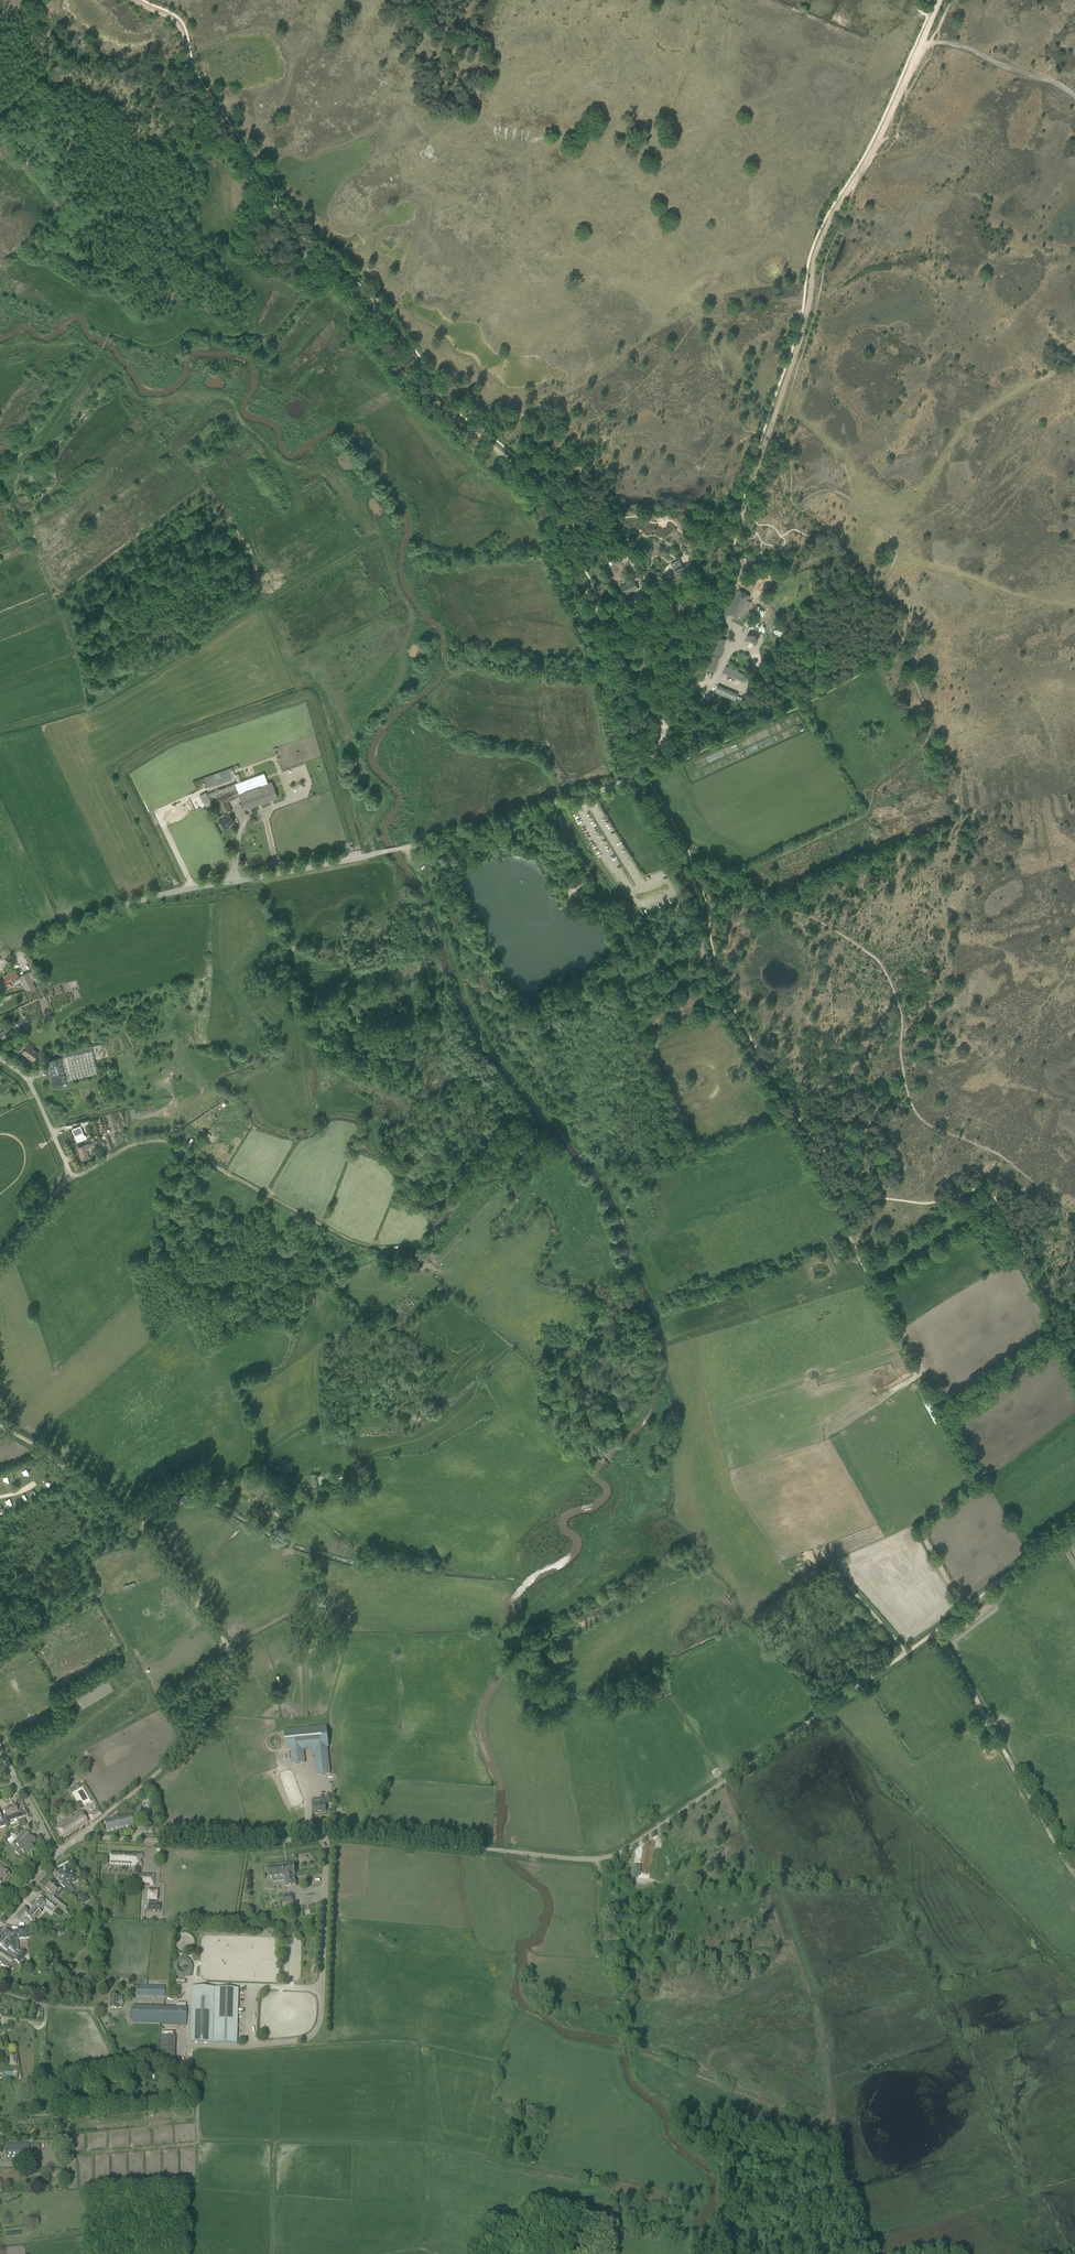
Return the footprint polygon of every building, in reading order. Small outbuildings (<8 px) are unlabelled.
[(694,569),(691,562),(673,569),(676,577),(694,569)] [(664,578),(663,573),(662,571),(651,573),(651,575),(652,581),(654,580),(655,579),(661,578),(662,579),(664,578)] [(630,582),(622,585),(621,583),(625,582),(623,579),(618,581),(621,586),(620,586),(622,589),(624,594),(638,588),(635,583),(633,578),(629,580),(630,582)] [(737,620),(739,615),(743,618),(752,602),(748,600),(750,596),(738,589),(725,613),(737,620)] [(747,646),(757,642),(753,633),(743,637),(747,646)] [(723,650),(726,639),(716,636),(712,648),(713,648),(712,653),(713,654),(713,655),(711,654),(707,668),(715,671),(720,657),(719,657),(719,655),(722,656),(724,650),(723,650)] [(746,674),(726,666),(723,673),(743,681),(746,674)] [(738,693),(718,684),(715,691),(736,699),(738,693)] [(214,795),(216,798),(235,788),(239,796),(243,810),(277,798),(271,782),(267,783),(264,773),(208,793),(209,796),(214,795)] [(224,814),(228,812),(231,810),(227,802),(239,796),(235,788),(216,798),(224,814)] [(208,795),(201,799),(206,808),(212,804),(209,800),(210,800),(208,795)] [(233,822),(228,812),(224,814),(225,817),(220,820),(221,823),(219,824),(222,830),(224,828),(225,829),(229,827),(228,824),(230,823),(230,824),(233,822)] [(34,969),(19,977),(19,978),(26,990),(36,988),(33,982),(40,978),(37,974),(34,969)] [(0,981),(0,986),(0,987),(2,991),(12,986),(11,983),(14,981),(19,978),(19,977),(15,970),(5,975),(7,978),(0,981)] [(7,1036),(14,1032),(11,1027),(0,1032),(0,1035),(2,1039),(7,1036)] [(32,1061),(38,1052),(27,1045),(29,1043),(25,1040),(20,1046),(24,1049),(22,1052),(29,1057),(28,1058),(32,1061)] [(91,1047),(60,1055),(61,1058),(66,1081),(97,1073),(92,1051),(91,1047)] [(66,1081),(61,1058),(48,1061),(49,1067),(51,1076),(53,1084),(66,1081)] [(80,1126),(72,1129),(77,1142),(86,1138),(85,1135),(84,1136),(80,1126)] [(90,1148),(90,1147),(98,1144),(96,1140),(89,1143),(83,1146),(78,1148),(81,1157),(88,1154),(86,1150),(90,1148)] [(327,1727),(284,1731),(286,1751),(290,1751),(291,1764),(305,1763),(304,1749),(314,1748),(317,1775),(330,1774),(327,1747),(329,1747),(327,1727)] [(327,1804),(332,1803),(331,1794),(326,1794),(327,1798),(326,1798),(312,1800),(313,1805),(313,1814),(314,1814),(314,1813),(321,1812),(321,1813),(326,1813),(325,1804),(327,1804)] [(6,1825),(10,1823),(14,1822),(13,1820),(24,1816),(20,1809),(17,1810),(15,1805),(15,1806),(9,1808),(9,1807),(9,1808),(8,1806),(5,1808),(5,1809),(7,1816),(3,1817),(6,1825)] [(102,1814),(99,1809),(98,1808),(88,1816),(93,1821),(102,1814)] [(87,1821),(84,1817),(81,1812),(55,1828),(61,1838),(87,1821)] [(134,1829),(131,1815),(118,1818),(117,1815),(113,1816),(113,1819),(104,1821),(107,1831),(128,1826),(129,1830),(134,1829)] [(24,1819),(18,1821),(19,1824),(18,1825),(19,1828),(27,1826),(24,1819)] [(151,1821),(143,1823),(144,1830),(152,1828),(151,1821)] [(15,1843),(19,1847),(15,1852),(17,1854),(20,1857),(22,1854),(25,1856),(26,1854),(27,1854),(30,1851),(28,1849),(36,1841),(31,1837),(30,1838),(27,1835),(29,1834),(24,1830),(19,1836),(20,1837),(15,1843)] [(134,1885),(135,1885),(140,1885),(153,1886),(153,1880),(154,1875),(146,1874),(146,1876),(142,1875),(142,1874),(140,1874),(140,1867),(141,1867),(141,1862),(140,1862),(140,1859),(141,1859),(142,1854),(132,1854),(132,1855),(110,1853),(109,1864),(131,1865),(131,1867),(134,1867),(134,1879),(134,1885)] [(294,1864),(267,1867),(268,1878),(284,1876),(286,1886),(296,1885),(294,1875),(295,1875),(294,1864)] [(2,1884),(5,1881),(4,1880),(9,1875),(10,1875),(2,1868),(0,1870),(0,1883),(2,1884)] [(70,1883),(78,1879),(73,1871),(71,1873),(68,1868),(59,1873),(63,1881),(60,1884),(69,1892),(71,1890),(66,1882),(69,1880),(70,1883)] [(50,1891),(54,1895),(60,1888),(56,1884),(56,1885),(52,1881),(46,1888),(50,1891)] [(148,1903),(147,1910),(158,1911),(159,1911),(160,1904),(156,1904),(157,1892),(148,1891),(148,1900),(148,1903)] [(90,1900),(86,1892),(78,1896),(82,1904),(90,1900)] [(294,1902),(293,1894),(281,1896),(282,1904),(294,1902)] [(63,1904),(54,1896),(51,1900),(60,1907),(63,1904)] [(40,1911),(45,1905),(46,1906),(49,1902),(44,1898),(42,1902),(39,1899),(28,1913),(26,1912),(27,1911),(24,1908),(19,1914),(22,1917),(21,1918),(27,1923),(30,1919),(32,1921),(33,1919),(35,1920),(41,1912),(40,1911)] [(55,1932),(62,1934),(63,1928),(57,1927),(56,1927),(51,1926),(49,1933),(53,1933),(53,1931),(55,1931),(55,1932)] [(0,1937),(0,1945),(1,1945),(4,1948),(7,1950),(9,1948),(14,1952),(17,1948),(16,1939),(19,1938),(28,1937),(28,1935),(29,1934),(28,1932),(27,1930),(12,1931),(12,1932),(8,1932),(5,1935),(3,1934),(0,1937)] [(17,1963),(13,1960),(10,1958),(3,1953),(0,1957),(0,1962),(1,1963),(1,1964),(5,1967),(6,1966),(11,1970),(13,1970),(17,1963)] [(18,1955),(13,1960),(17,1963),(22,1966),(26,1961),(22,1959),(18,1955)] [(169,1974),(188,1979),(193,1961),(175,1956),(169,1974)] [(145,1996),(165,1997),(165,1986),(147,1986),(145,1986),(145,1996)] [(238,1988),(191,1987),(189,2042),(236,2044),(238,1988)] [(118,1999),(122,1999),(122,1996),(118,1996),(110,1995),(109,2008),(117,2008),(118,1999)] [(186,2025),(186,2008),(132,2006),(132,2023),(161,2024),(161,2025),(186,2025)] [(176,2036),(161,2036),(161,2057),(175,2058),(176,2036)] [(29,2144),(6,2144),(7,2161),(29,2160),(29,2144)] [(26,2217),(26,2227),(38,2226),(38,2216),(26,2217)]
